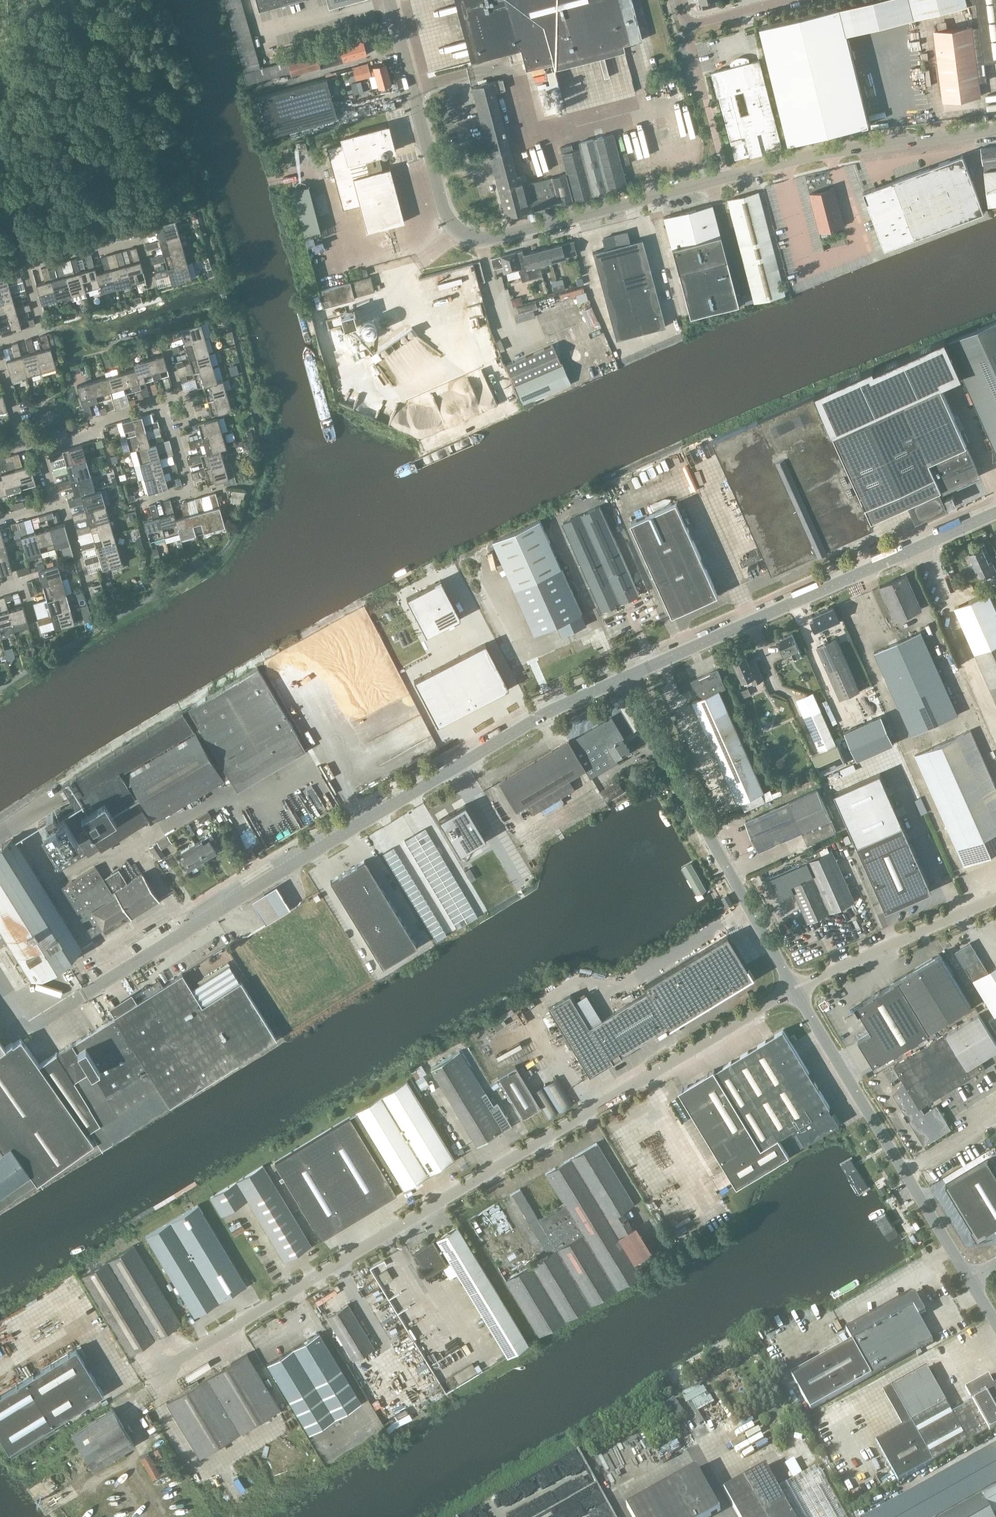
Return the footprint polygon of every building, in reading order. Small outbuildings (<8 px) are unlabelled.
[(259,9),(293,0),(256,0),(259,9)] [(476,60),(520,49),(525,70),(642,40),(631,0),(461,0),(476,60)] [(789,144),(869,124),(846,33),(915,17),(910,0),(871,0),(760,27),(789,144)] [(915,17),(968,4),(977,1),(977,0),(910,0),(915,17)] [(977,1),(985,60),(995,58),(995,0),(977,0),(977,1)] [(944,100),(980,96),(971,26),(935,31),(944,100)] [(287,60),(243,72),(246,82),(290,70),(291,73),(366,53),(363,39),(339,46),(316,52),(287,60)] [(782,146),(759,59),(749,62),(748,58),(744,57),(743,59),(739,60),(735,61),(734,60),(731,62),(732,66),(712,72),(718,96),(719,96),(735,158),(782,146)] [(390,83),(385,62),(384,62),(373,65),(373,66),(369,67),(368,63),(352,67),(355,79),(375,74),(379,86),(390,83)] [(339,76),(331,77),(333,90),(342,89),(339,76)] [(337,117),(326,78),(326,77),(258,96),(268,135),(337,117)] [(526,210),(517,177),(494,92),(505,89),(502,79),(471,87),(505,215),(526,210)] [(393,149),(390,140),(387,127),(343,138),(344,143),(326,147),(342,209),(359,205),(366,231),(404,221),(397,196),(390,168),(382,170),(378,153),(380,153),(381,153),(381,154),(382,154),(383,155),(384,155),(385,155),(385,154),(386,154),(386,153),(387,153),(387,152),(387,151),(393,149)] [(626,185),(614,139),(613,133),(578,142),(579,148),(573,149),(571,144),(560,147),(573,199),(626,185)] [(300,143),(303,152),(308,151),(306,141),(300,143)] [(981,147),(989,204),(995,204),(995,145),(981,147)] [(283,148),(286,158),(291,157),(289,146),(283,148)] [(885,248),(974,215),(984,211),(963,155),(864,191),(885,248)] [(559,204),(572,200),(573,200),(566,173),(551,177),(552,177),(527,184),(525,174),(517,177),(526,210),(528,210),(529,212),(535,211),(534,209),(558,203),(559,204)] [(308,185),(292,189),(300,220),(304,235),(320,231),(316,216),(308,185)] [(844,225),(834,187),(810,193),(820,232),(844,225)] [(785,293),(759,194),(758,191),(727,200),(754,301),(785,293)] [(712,204),(663,216),(689,317),(738,304),(712,204)] [(860,225),(859,218),(853,220),(851,210),(842,211),(845,228),(860,225)] [(159,239),(179,234),(175,219),(155,224),(155,225),(148,226),(141,228),(143,235),(157,231),(159,239)] [(617,261),(646,253),(642,239),(629,242),(626,232),(614,235),(617,246),(613,247),(617,261)] [(159,239),(146,243),(147,249),(161,245),(163,254),(183,248),(179,234),(159,239)] [(596,267),(617,261),(613,247),(617,246),(614,235),(603,238),(606,248),(593,252),(596,267)] [(576,253),(573,242),(561,245),(561,244),(548,247),(552,260),(565,256),(564,256),(576,253)] [(131,284),(145,280),(146,280),(136,246),(130,248),(134,262),(125,264),(131,284)] [(545,262),(552,260),(548,247),(536,250),(540,267),(546,266),(545,262)] [(167,268),(187,263),(183,248),(150,258),(152,264),(165,260),(167,268)] [(523,254),(522,250),(515,251),(500,255),(503,266),(505,272),(518,269),(522,280),(529,278),(523,254)] [(542,275),(540,267),(536,250),(523,254),(529,278),(542,275)] [(131,284),(125,264),(121,251),(115,252),(119,266),(111,268),(116,288),(131,284)] [(92,259),(93,259),(91,253),(84,255),(86,261),(88,269),(80,271),(85,291),(100,287),(96,272),(95,267),(94,267),(92,259)] [(621,276),(650,268),(646,253),(617,261),(621,276)] [(111,268),(108,260),(107,255),(101,256),(105,270),(96,272),(100,287),(101,293),(116,288),(111,268)] [(493,269),(503,266),(500,255),(490,258),(493,269)] [(85,291),(80,271),(76,257),(70,259),(74,273),(65,275),(71,295),(85,291)] [(71,295),(65,275),(61,261),(55,263),(59,277),(51,279),(57,299),(71,295)] [(484,280),(479,261),(473,263),(478,282),(484,280)] [(600,281),(621,276),(617,261),(596,267),(600,281)] [(172,283),(192,278),(187,263),(167,268),(154,272),(156,278),(162,276),(169,274),(172,283)] [(51,279),(47,266),(47,265),(41,267),(45,281),(36,283),(42,303),(57,299),(51,279)] [(650,268),(621,276),(624,287),(626,295),(655,287),(650,268)] [(5,270),(5,269),(0,271),(0,287),(9,284),(23,280),(21,274),(8,278),(5,270)] [(374,290),(373,287),(370,276),(319,290),(323,306),(354,298),(354,296),(374,290)] [(603,293),(624,287),(621,276),(600,281),(603,293)] [(13,299),(27,295),(25,289),(12,293),(9,284),(0,287),(0,302),(13,299)] [(627,299),(626,295),(624,287),(603,293),(606,304),(627,299)] [(629,308),(658,301),(655,287),(626,295),(627,299),(629,308)] [(87,300),(97,299),(96,290),(86,291),(87,300)] [(16,307),(13,299),(0,302),(0,318),(17,313),(31,309),(29,303),(23,305),(16,307)] [(630,310),(629,308),(627,299),(606,304),(610,316),(630,310)] [(633,322),(641,320),(650,317),(662,314),(658,301),(629,308),(630,310),(633,322)] [(535,302),(516,307),(518,312),(536,307),(535,302)] [(525,312),(527,319),(534,317),(533,310),(525,312)] [(613,327),(622,325),(631,322),(633,322),(630,310),(610,316),(613,327)] [(20,322),(17,313),(0,318),(0,327),(2,334),(35,324),(33,318),(27,319),(27,320),(20,322)] [(650,317),(653,329),(665,326),(662,314),(650,317)] [(644,332),(653,329),(650,317),(641,320),(644,332)] [(635,334),(644,332),(641,320),(633,322),(631,322),(635,334)] [(948,342),(995,450),(995,321),(948,342)] [(181,328),(167,332),(169,339),(182,335),(183,335),(185,343),(205,337),(201,322),(181,328)] [(625,336),(635,334),(631,322),(622,325),(625,336)] [(616,339),(625,336),(622,325),(613,327),(616,339)] [(319,331),(323,342),(338,338),(335,327),(319,331)] [(497,333),(492,336),(499,349),(510,343),(506,335),(501,338),(497,333)] [(41,371),(56,367),(47,334),(40,336),(44,349),(36,351),(41,371)] [(189,357),(209,352),(205,337),(185,343),(189,357)] [(41,371),(36,351),(32,338),(26,340),(29,353),(21,355),(27,375),(41,371)] [(27,375),(21,355),(17,342),(11,344),(15,357),(6,360),(12,380),(27,375)] [(552,344),(506,364),(514,383),(523,403),(525,408),(534,404),(531,399),(569,383),(560,363),(552,344)] [(873,367),(713,438),(772,570),(772,571),(874,525),(872,520),(907,504),(914,520),(915,522),(916,523),(947,509),(946,506),(938,490),(941,488),(942,490),(979,474),(977,469),(966,445),(966,444),(925,352),(923,348),(874,370),(873,367)] [(193,372),(213,366),(209,352),(189,357),(193,372)] [(154,378),(168,374),(169,374),(163,354),(148,358),(154,378)] [(145,381),(154,378),(148,358),(133,363),(135,368),(141,388),(143,398),(150,396),(145,381)] [(494,372),(501,370),(497,358),(491,360),(494,372)] [(217,381),(213,366),(193,372),(197,387),(203,385),(217,381)] [(126,392),(141,388),(135,368),(120,373),(126,392)] [(117,395),(126,392),(120,373),(106,377),(112,396),(114,404),(116,410),(122,408),(120,402),(119,402),(117,395)] [(97,401),(112,396),(106,377),(91,381),(97,401)] [(207,399),(227,394),(223,379),(217,381),(203,385),(207,399)] [(89,403),(97,401),(91,381),(77,385),(86,418),(93,416),(89,403)] [(189,389),(190,389),(191,395),(197,393),(196,387),(189,389)] [(227,394),(207,399),(211,414),(231,409),(227,394)] [(16,412),(25,407),(23,403),(14,408),(16,412)] [(480,411),(474,414),(479,425),(485,421),(480,411)] [(144,424),(142,416),(141,415),(121,420),(125,435),(145,430),(159,426),(157,420),(144,424)] [(202,437),(222,432),(218,417),(198,423),(202,437)] [(422,419),(415,429),(420,433),(428,423),(422,419)] [(150,444),(149,444),(145,430),(125,435),(130,450),(136,449),(150,444)] [(220,448),(226,447),(222,432),(202,437),(202,438),(199,438),(194,440),(188,441),(190,447),(196,446),(204,444),(206,452),(220,448)] [(157,442),(163,441),(161,434),(155,436),(157,442)] [(140,463),(160,457),(155,443),(149,444),(150,444),(136,449),(140,463)] [(66,465),(86,459),(82,444),(49,454),(50,460),(64,457),(66,465)] [(167,455),(173,454),(171,447),(165,449),(167,455)] [(224,463),(220,448),(206,452),(187,457),(189,464),(202,460),(204,468),(224,463)] [(677,470),(700,467),(698,452),(667,457),(653,459),(655,473),(670,471),(669,464),(676,463),(677,470)] [(30,464),(29,464),(22,466),(18,453),(11,455),(13,460),(15,468),(21,488),(35,484),(30,464)] [(21,488),(15,468),(13,460),(11,455),(4,456),(8,470),(0,472),(2,476),(6,492),(21,488)] [(175,462),(162,466),(160,457),(140,463),(144,477),(164,472),(177,468),(175,462)] [(70,479),(90,474),(86,459),(66,465),(53,469),(55,475),(68,471),(70,479)] [(204,468),(191,472),(193,478),(206,474),(209,483),(223,479),(224,484),(236,482),(230,461),(224,463),(204,468)] [(180,476),(166,480),(164,472),(144,477),(148,492),(181,483),(180,476)] [(75,494),(95,489),(90,474),(70,479),(57,483),(59,489),(72,485),(75,494)] [(86,510),(105,505),(101,490),(68,499),(69,505),(83,502),(86,510)] [(219,505),(218,501),(215,492),(209,493),(213,507),(204,509),(210,529),(225,525),(219,505)] [(210,529),(204,509),(200,496),(194,498),(198,511),(189,514),(195,533),(210,529)] [(174,512),(172,505),(170,499),(163,500),(166,511),(165,514),(159,516),(164,536),(179,532),(175,518),(174,512)] [(195,533),(189,514),(186,500),(180,502),(184,515),(175,518),(179,532),(180,538),(195,533)] [(676,502),(631,523),(673,615),(718,595),(676,502)] [(164,536),(159,516),(155,503),(149,504),(153,518),(144,520),(149,540),(164,536)] [(90,525),(109,519),(105,505),(86,510),(72,514),(74,520),(87,517),(90,525)] [(639,594),(600,506),(563,522),(600,605),(597,606),(600,613),(609,609),(609,607),(639,594)] [(54,518),(47,520),(49,527),(55,547),(60,545),(63,558),(73,555),(70,543),(64,523),(63,523),(56,525),(54,518)] [(94,539),(113,534),(109,519),(90,525),(76,529),(78,535),(91,531),(94,539)] [(16,522),(18,527),(17,527),(20,535),(27,533),(25,525),(24,520),(16,522)] [(493,540),(535,634),(559,624),(564,634),(587,624),(582,613),(540,520),(493,540)] [(40,551),(55,547),(49,527),(35,531),(40,551)] [(26,555),(40,551),(35,531),(20,535),(26,555)] [(98,554),(118,548),(113,534),(94,539),(80,543),(82,549),(95,545),(98,554)] [(964,555),(969,564),(974,562),(977,569),(978,569),(982,578),(992,573),(995,583),(995,571),(992,561),(988,562),(982,547),(969,553),(964,555)] [(107,571),(111,566),(122,563),(118,548),(98,554),(84,558),(86,564),(100,560),(102,569),(103,568),(103,569),(107,571)] [(12,570),(8,556),(0,558),(0,574),(12,570)] [(42,584),(62,579),(58,564),(38,570),(42,584)] [(907,574),(880,586),(894,619),(922,607),(907,574)] [(46,599),(66,593),(62,579),(42,584),(46,599)] [(427,635),(460,617),(441,580),(407,598),(427,635)] [(955,607),(975,653),(995,699),(995,609),(989,592),(969,601),(955,607)] [(37,617),(71,607),(66,593),(46,599),(49,606),(35,610),(37,617)] [(6,601),(4,596),(0,597),(0,608),(1,611),(0,611),(0,635),(1,638),(14,634),(13,630),(14,629),(8,609),(6,601)] [(14,629),(28,625),(29,625),(23,605),(8,609),(14,629)] [(39,624),(53,620),(55,628),(75,622),(71,607),(37,617),(39,624)] [(839,620),(833,607),(814,615),(816,621),(814,621),(811,623),(814,631),(839,620)] [(51,623),(37,626),(38,633),(53,630),(51,623)] [(874,652),(911,735),(958,714),(921,631),(874,652)] [(777,640),(784,657),(791,654),(794,659),(802,655),(792,633),(777,640)] [(395,643),(407,668),(424,660),(413,635),(395,643)] [(836,638),(817,647),(840,699),(859,690),(836,638)] [(468,653),(491,697),(509,688),(485,643),(468,653)] [(468,653),(450,662),(473,706),(491,697),(468,653)] [(734,662),(742,681),(752,677),(755,682),(763,679),(757,666),(751,668),(746,656),(734,662)] [(335,760),(359,747),(310,658),(284,672),(302,706),(299,707),(305,717),(296,722),(300,729),(297,731),(298,734),(309,728),(312,733),(319,729),(335,760)] [(432,671),(455,716),(473,706),(450,662),(432,671)] [(257,667),(186,709),(226,778),(298,736),(287,718),(257,667)] [(692,702),(737,804),(764,792),(719,691),(726,688),(717,669),(691,681),(699,699),(692,702)] [(414,681),(438,725),(455,716),(432,671),(414,681)] [(739,699),(751,694),(748,687),(736,692),(739,699)] [(820,708),(804,715),(820,752),(812,755),(820,773),(845,761),(842,755),(846,754),(841,742),(837,744),(820,708)] [(154,820),(226,778),(186,709),(182,711),(182,710),(61,785),(71,800),(45,816),(49,823),(42,827),(55,848),(48,853),(59,870),(87,852),(88,854),(147,817),(126,783),(130,781),(154,820)] [(881,715),(844,732),(857,760),(894,743),(881,715)] [(586,768),(591,777),(618,761),(616,758),(629,750),(623,739),(624,738),(611,717),(570,742),(586,768)] [(915,754),(964,865),(995,851),(995,788),(970,730),(915,754)] [(535,760),(500,781),(517,809),(569,779),(586,768),(570,742),(569,740),(535,760)] [(325,760),(318,747),(308,752),(316,765),(325,760)] [(834,793),(886,911),(895,907),(894,904),(909,900),(912,896),(930,888),(928,883),(929,883),(880,772),(834,793)] [(602,792),(607,801),(624,790),(619,782),(602,792)] [(817,789),(745,821),(758,851),(802,831),(808,844),(836,832),(817,789)] [(656,800),(650,804),(664,827),(670,823),(656,800)] [(464,803),(438,819),(459,854),(485,838),(464,803)] [(208,811),(197,818),(200,823),(211,816),(208,811)] [(425,828),(414,834),(418,839),(428,833),(425,828)] [(673,830),(667,834),(682,865),(691,861),(673,830)] [(428,833),(418,839),(421,844),(431,838),(428,833)] [(211,834),(195,843),(203,858),(215,850),(211,844),(216,841),(211,834)] [(414,834),(404,840),(407,845),(418,839),(414,834)] [(149,847),(158,860),(165,856),(161,849),(172,842),(167,835),(156,842),(149,847)] [(81,948),(82,947),(13,837),(0,845),(0,932),(29,980),(81,948)] [(431,838),(421,844),(424,849),(434,843),(431,838)] [(418,839),(407,845),(410,850),(421,844),(418,839)] [(194,842),(181,850),(184,855),(180,858),(186,869),(195,863),(197,867),(205,862),(203,858),(195,843),(194,842)] [(434,843),(424,849),(427,855),(437,848),(434,843)] [(421,844),(410,850),(413,856),(424,849),(421,844)] [(393,847),(383,853),(386,858),(396,852),(393,847)] [(437,848),(427,855),(430,860),(440,854),(437,848)] [(424,849),(413,856),(416,861),(427,855),(424,849)] [(240,866),(256,856),(252,850),(236,859),(240,866)] [(832,850),(770,877),(780,899),(794,892),(807,922),(854,901),(832,850)] [(396,852),(386,858),(389,864),(399,857),(396,852)] [(440,854),(430,860),(433,865),(443,859),(440,854)] [(427,855),(416,861),(420,866),(430,860),(427,855)] [(399,857),(389,864),(392,869),(402,862),(399,857)] [(443,859),(433,865),(436,870),(446,864),(443,859)] [(430,860),(420,866),(423,871),(433,865),(430,860)] [(364,861),(329,881),(381,967),(415,947),(364,861)] [(402,862),(392,869),(395,874),(405,868),(402,862)] [(446,864),(436,870),(439,875),(449,869),(446,864)] [(433,865),(423,871),(426,876),(436,870),(433,865)] [(694,865),(685,870),(701,902),(712,896),(694,865)] [(131,917),(159,899),(142,873),(127,883),(118,869),(103,879),(100,874),(95,866),(61,887),(77,912),(80,911),(83,915),(80,917),(92,935),(128,913),(131,917)] [(470,867),(464,871),(471,881),(476,878),(470,867)] [(405,868),(395,874),(398,879),(409,873),(405,868)] [(449,869),(439,875),(442,880),(452,874),(449,869)] [(436,870),(426,876),(429,881),(439,875),(436,870)] [(409,873),(398,879),(401,884),(412,878),(409,873)] [(452,874),(442,880),(445,886),(456,879),(452,874)] [(439,875),(429,881),(432,887),(442,880),(439,875)] [(412,878),(401,884),(405,889),(415,883),(412,878)] [(456,879),(445,886),(448,891),(459,885),(456,879)] [(442,880),(432,887),(435,892),(445,886),(442,880)] [(251,898),(265,921),(289,906),(276,883),(251,898)] [(415,883),(405,889),(408,894),(418,888),(415,883)] [(459,885),(448,891),(451,896),(462,890),(459,885)] [(445,886),(435,892),(438,897),(448,891),(445,886)] [(418,888),(408,894),(411,899),(421,893),(418,888)] [(462,890),(451,896),(454,901),(465,895),(462,890)] [(448,891),(438,897),(441,902),(451,896),(448,891)] [(421,893),(411,899),(414,904),(424,898),(421,893)] [(465,895),(454,901),(457,906),(468,900),(465,895)] [(451,896),(441,902),(444,907),(454,901),(451,896)] [(424,898),(414,904),(417,910),(427,903),(424,898)] [(468,900),(457,906),(461,911),(471,905),(468,900)] [(454,901),(444,907),(447,912),(457,906),(454,901)] [(427,903),(417,910),(420,915),(430,909),(427,903)] [(471,905),(461,911),(464,916),(474,910),(471,905)] [(457,906),(447,912),(450,917),(461,911),(457,906)] [(430,909),(420,915),(423,920),(434,914),(430,909)] [(474,910),(464,916),(467,922),(477,916),(474,910)] [(461,911),(450,917),(453,923),(464,916),(461,911)] [(434,914),(423,920),(426,925),(437,919),(434,914)] [(464,916),(453,923),(456,928),(467,922),(464,916)] [(808,938),(813,951),(816,949),(818,955),(840,946),(828,916),(807,924),(812,937),(808,938)] [(311,917),(305,921),(313,932),(318,929),(314,923),(313,921),(311,917)] [(437,919),(426,925),(429,930),(430,930),(440,924),(437,919)] [(319,920),(314,923),(318,929),(323,926),(319,920)] [(305,921),(300,924),(308,935),(313,932),(305,921)] [(300,924),(295,927),(303,939),(308,935),(300,924)] [(440,924),(430,930),(433,935),(443,929),(440,924)] [(295,927),(290,930),(298,942),(303,939),(295,927)] [(443,929),(433,935),(436,940),(446,934),(443,929)] [(290,930),(285,933),(293,945),(298,942),(290,930)] [(285,933),(280,936),(288,948),(293,945),(285,933)] [(649,991),(669,1024),(671,1027),(754,977),(728,935),(645,985),(649,991)] [(280,936),(275,939),(282,951),(288,948),(280,936)] [(275,939),(270,942),(277,954),(282,951),(275,939)] [(270,942),(265,946),(272,957),(277,954),(270,942)] [(326,942),(316,948),(323,960),(328,957),(333,954),(331,951),(329,947),(326,942)] [(956,951),(995,1016),(995,1015),(995,967),(987,972),(976,952),(970,943),(956,951)] [(265,946),(260,949),(267,961),(272,957),(265,946)] [(316,948),(311,952),(318,963),(323,960),(316,948)] [(260,949),(255,952),(262,964),(267,961),(260,949)] [(255,952),(250,955),(257,967),(262,964),(255,952)] [(311,952),(306,955),(313,966),(318,963),(311,952)] [(970,1005),(939,953),(894,980),(895,981),(880,990),(880,989),(873,993),(874,994),(856,1005),(871,1031),(858,1039),(873,1065),(929,1031),(929,1030),(970,1005)] [(333,954),(328,957),(335,969),(340,966),(337,961),(335,957),(333,954)] [(250,955),(245,958),(252,970),(257,967),(250,955)] [(306,955),(301,958),(308,970),(313,966),(306,955)] [(328,957),(323,960),(330,972),(335,969),(328,957)] [(245,958),(240,961),(247,973),(252,970),(245,958)] [(301,958),(295,961),(303,973),(308,970),(301,958)] [(323,960),(318,963),(325,975),(330,972),(323,960)] [(295,961),(291,964),(298,976),(303,973),(295,961)] [(318,963),(313,966),(320,978),(325,975),(318,963)] [(291,964),(285,967),(293,979),(298,976),(291,964)] [(169,1104),(199,1086),(235,1064),(276,1038),(240,981),(239,982),(229,965),(191,989),(182,973),(163,985),(159,979),(143,989),(147,995),(114,1016),(169,1104)] [(313,966),(308,970),(315,981),(320,978),(313,966)] [(285,967),(280,970),(288,982),(293,979),(285,967)] [(280,970),(275,974),(283,985),(288,982),(280,970)] [(308,970),(303,973),(310,985),(315,981),(308,970)] [(361,971),(356,974),(359,979),(364,976),(361,971)] [(303,973),(298,976),(305,988),(310,985),(303,973)] [(275,974),(270,977),(277,988),(283,985),(275,974)] [(356,974),(350,978),(358,989),(363,986),(361,983),(359,979),(356,974)] [(298,976),(293,979),(300,991),(305,988),(298,976)] [(270,977),(265,980),(272,992),(277,988),(270,977)] [(350,978),(345,981),(353,992),(358,989),(350,978)] [(293,979),(288,982),(295,994),(300,991),(293,979)] [(265,980),(260,983),(267,995),(272,992),(265,980)] [(345,981),(340,984),(348,996),(353,992),(345,981)] [(288,982),(283,985),(290,997),(295,994),(288,982)] [(340,984),(335,987),(343,999),(348,996),(340,984)] [(283,985),(277,988),(285,1000),(290,997),(283,985)] [(335,987),(330,990),(337,1002),(343,999),(335,987)] [(277,988),(272,992),(280,1004),(285,1000),(277,988)] [(330,990),(325,993),(332,1005),(337,1002),(330,990)] [(571,994),(549,1007),(591,1076),(612,1063),(610,1059),(612,1058),(614,1062),(619,1058),(618,1057),(622,1055),(621,1053),(669,1024),(649,991),(590,1026),(571,994)] [(272,992),(267,995),(275,1006),(280,1004),(272,992)] [(325,993),(320,996),(327,1008),(332,1005),(325,993)] [(320,996),(315,999),(322,1011),(327,1008),(320,996)] [(315,999),(310,1003),(317,1014),(322,1011),(315,999)] [(310,1003),(305,1006),(312,1017),(317,1014),(310,1003)] [(305,1006),(300,1009),(307,1021),(312,1017),(305,1006)] [(300,1009),(295,1012),(302,1024),(307,1021),(300,1009)] [(295,1012),(290,1015),(297,1027),(302,1024),(295,1012)] [(940,1110),(937,1105),(924,1112),(921,1106),(984,1068),(980,1060),(995,1050),(995,1042),(979,1014),(894,1065),(904,1082),(901,1084),(892,1093),(924,1145),(951,1128),(940,1110)] [(290,1015),(285,1018),(292,1030),(297,1027),(290,1015)] [(112,1140),(169,1104),(114,1016),(114,1017),(73,1043),(72,1042),(48,1057),(103,1146),(112,1140)] [(285,1018),(280,1021),(287,1033),(292,1030),(285,1018)] [(714,1069),(679,1090),(737,1187),(790,1155),(779,1138),(795,1128),(805,1143),(839,1122),(783,1029),(715,1071),(714,1069)] [(88,1134),(86,1131),(90,1128),(92,1132),(99,1143),(102,1147),(103,1146),(75,1101),(48,1057),(39,1063),(21,1037),(13,1043),(12,1041),(5,1046),(0,1039),(0,1207),(37,1181),(42,1177),(93,1141),(88,1134)] [(799,1053),(804,1050),(800,1044),(796,1047),(799,1053)] [(459,1051),(430,1068),(477,1145),(510,1125),(497,1104),(493,1106),(459,1051)] [(414,1071),(420,1078),(426,1073),(420,1065),(414,1071)] [(497,1076),(523,1117),(540,1106),(515,1065),(497,1076)] [(356,1112),(274,1161),(321,1238),(396,1193),(391,1184),(397,1180),(403,1189),(454,1158),(407,1080),(355,1111),(356,1112)] [(520,1188),(512,1193),(548,1254),(505,1280),(539,1335),(642,1273),(639,1268),(647,1263),(645,1258),(636,1263),(619,1235),(632,1228),(621,1210),(633,1203),(596,1142),(545,1173),(564,1203),(538,1219),(520,1188)] [(846,1148),(828,1159),(856,1205),(873,1194),(846,1148)] [(946,1184),(978,1237),(995,1226),(995,1173),(988,1159),(946,1184)] [(262,1165),(210,1197),(221,1215),(247,1199),(257,1216),(284,1260),(283,1260),(284,1261),(311,1244),(310,1244),(262,1165)] [(878,1201),(861,1212),(888,1257),(905,1247),(878,1201)] [(194,1315),(245,1284),(197,1204),(146,1235),(194,1315)] [(528,1343),(458,1229),(457,1226),(432,1241),(415,1251),(428,1273),(449,1260),(507,1356),(528,1343)] [(181,1323),(178,1318),(133,1245),(82,1276),(130,1354),(181,1323)] [(393,1280),(388,1270),(383,1273),(380,1268),(376,1270),(383,1285),(393,1280)] [(791,1375),(811,1410),(934,1341),(920,1316),(926,1313),(916,1294),(912,1292),(842,1332),(848,1343),(791,1375)] [(348,1304),(327,1316),(353,1359),(374,1347),(348,1304)] [(319,1333),(268,1364),(309,1432),(360,1401),(319,1333)] [(12,1456),(55,1429),(52,1424),(103,1393),(76,1348),(0,1394),(0,1436),(12,1456)] [(280,1408),(255,1366),(247,1353),(166,1401),(199,1456),(280,1408)] [(476,1372),(472,1364),(453,1375),(458,1383),(476,1372)] [(942,1393),(927,1367),(891,1387),(911,1422),(876,1441),(898,1482),(995,1428),(995,1384),(994,1386),(989,1377),(966,1390),(973,1403),(953,1414),(942,1393)] [(113,1408),(72,1433),(94,1468),(134,1444),(113,1408)] [(864,1516),(994,1516),(993,1515),(995,1513),(995,1444),(864,1516)] [(160,1449),(140,1458),(151,1481),(162,1476),(157,1463),(164,1460),(160,1449)] [(818,1465),(779,1487),(767,1465),(766,1466),(745,1478),(744,1477),(743,1478),(744,1478),(724,1489),(740,1516),(847,1516),(818,1465)] [(627,1507),(633,1516),(708,1516),(721,1510),(697,1468),(627,1507)]
